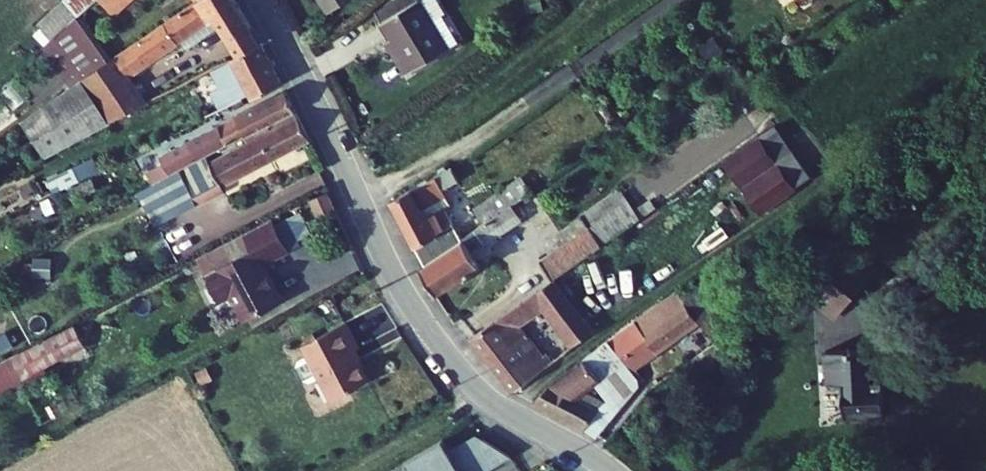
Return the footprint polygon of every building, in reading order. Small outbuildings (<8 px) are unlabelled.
[(94,0),(65,0),(29,35),(44,50),(75,19),(89,4),(94,0)] [(89,4),(105,20),(125,0),(94,0),(89,4)] [(229,54),(248,42),(251,41),(223,0),(195,0),(107,64),(106,65),(118,84),(210,21),(229,54)] [(314,13),(335,0),(306,0),(314,13)] [(403,68),(440,44),(424,21),(434,15),(438,13),(430,0),(388,0),(386,1),(394,12),(374,24),(382,36),(403,68)] [(367,14),(374,24),(394,12),(386,1),(367,14)] [(424,21),(440,44),(450,38),(434,15),(424,21)] [(107,64),(75,19),(44,50),(39,55),(67,94),(106,65),(107,64)] [(374,41),(395,73),(403,68),(382,36),(374,41)] [(270,82),(248,42),(229,54),(198,73),(208,90),(200,95),(210,113),(233,100),(242,98),(270,82)] [(118,84),(106,65),(67,94),(16,131),(40,165),(103,130),(135,111),(118,84)] [(194,162),(285,110),(277,89),(183,142),(187,149),(194,162)] [(296,139),(285,110),(194,162),(165,178),(182,209),(227,183),(224,179),(296,139)] [(800,179),(766,129),(717,161),(749,211),(800,179)] [(194,162),(187,149),(144,174),(151,186),(165,178),(194,162)] [(50,201),(94,176),(86,163),(42,187),(50,201)] [(376,195),(412,259),(449,237),(447,234),(450,232),(427,193),(434,189),(422,170),(376,195)] [(182,209),(165,178),(151,186),(121,203),(138,234),(182,209)] [(526,255),(539,277),(553,268),(565,260),(591,243),(628,219),(607,187),(566,214),(573,225),(526,255)] [(315,188),(298,196),(306,213),(323,205),(315,188)] [(466,208),(472,218),(475,215),(489,206),(483,195),(466,208)] [(500,199),(489,206),(475,215),(480,221),(469,229),(472,235),(508,212),(500,199)] [(405,263),(423,289),(465,262),(460,254),(459,252),(471,243),(467,238),(472,235),(469,229),(480,221),(475,215),(472,218),(450,232),(447,234),(449,237),(412,259),(405,263)] [(219,293),(233,318),(272,295),(254,262),(277,249),(260,218),(234,232),(244,249),(195,277),(208,299),(219,293)] [(244,249),(234,232),(186,260),(195,277),(244,249)] [(473,246),(471,243),(459,252),(460,254),(473,246)] [(829,248),(796,286),(826,312),(860,275),(829,248)] [(539,277),(562,311),(572,304),(561,287),(564,285),(553,268),(539,277)] [(562,311),(539,277),(454,332),(493,387),(496,389),(520,372),(533,363),(508,323),(531,307),(542,324),(556,346),(576,333),(562,311)] [(685,286),(669,298),(700,337),(715,324),(685,286)] [(689,334),(696,344),(702,339),(700,337),(669,298),(665,293),(648,304),(667,333),(684,322),(692,332),(689,334)] [(602,334),(593,339),(606,358),(613,369),(667,333),(648,304),(602,334)] [(353,345),(339,320),(296,345),(301,355),(292,359),(290,367),(298,380),(305,382),(314,377),(324,396),(343,385),(345,389),(363,379),(346,349),(353,345)] [(0,326),(0,349),(15,341),(6,323),(0,326)] [(66,328),(0,366),(0,394),(79,349),(66,328)] [(546,371),(517,401),(577,436),(622,383),(613,369),(606,358),(593,339),(546,371)] [(696,344),(669,363),(678,376),(712,353),(702,339),(696,344)] [(856,347),(812,348),(813,380),(829,380),(829,414),(869,414),(869,391),(857,392),(856,347)] [(869,347),(856,347),(857,392),(869,391),(869,347)] [(343,385),(324,396),(327,399),(345,389),(343,385)] [(468,431),(441,448),(455,470),(476,470),(487,464),(471,439),(476,436),(468,431)] [(471,439),(487,464),(505,453),(476,436),(471,439)] [(435,438),(398,462),(404,470),(455,470),(441,448),(435,438)]
